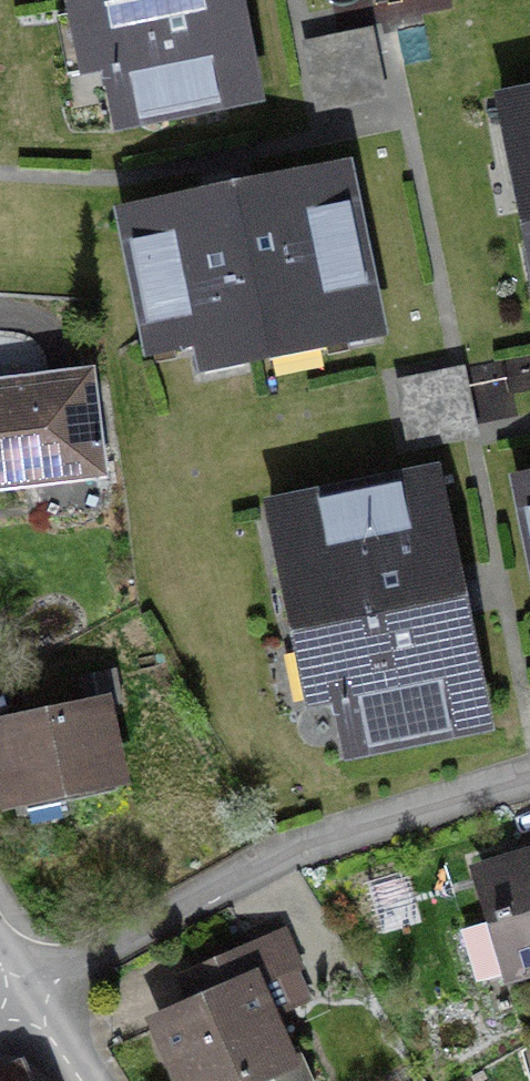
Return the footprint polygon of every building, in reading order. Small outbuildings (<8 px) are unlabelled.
[(241,0),(75,0),(108,143),(265,107),(241,0)] [(490,103),(529,307),(529,95),(490,103)] [(351,175),(122,223),(151,365),(188,358),(194,388),(387,348),(351,175)] [(0,388),(0,490),(106,477),(94,377),(0,388)] [(443,472),(260,511),(313,764),(496,725),(443,472)] [(512,486),(529,578),(529,482),(512,486)] [(0,718),(0,807),(126,787),(113,700),(0,718)] [(472,863),(504,980),(529,973),(529,848),(472,863)] [(147,1017),(174,1080),(307,1080),(259,970),(147,1017)]
